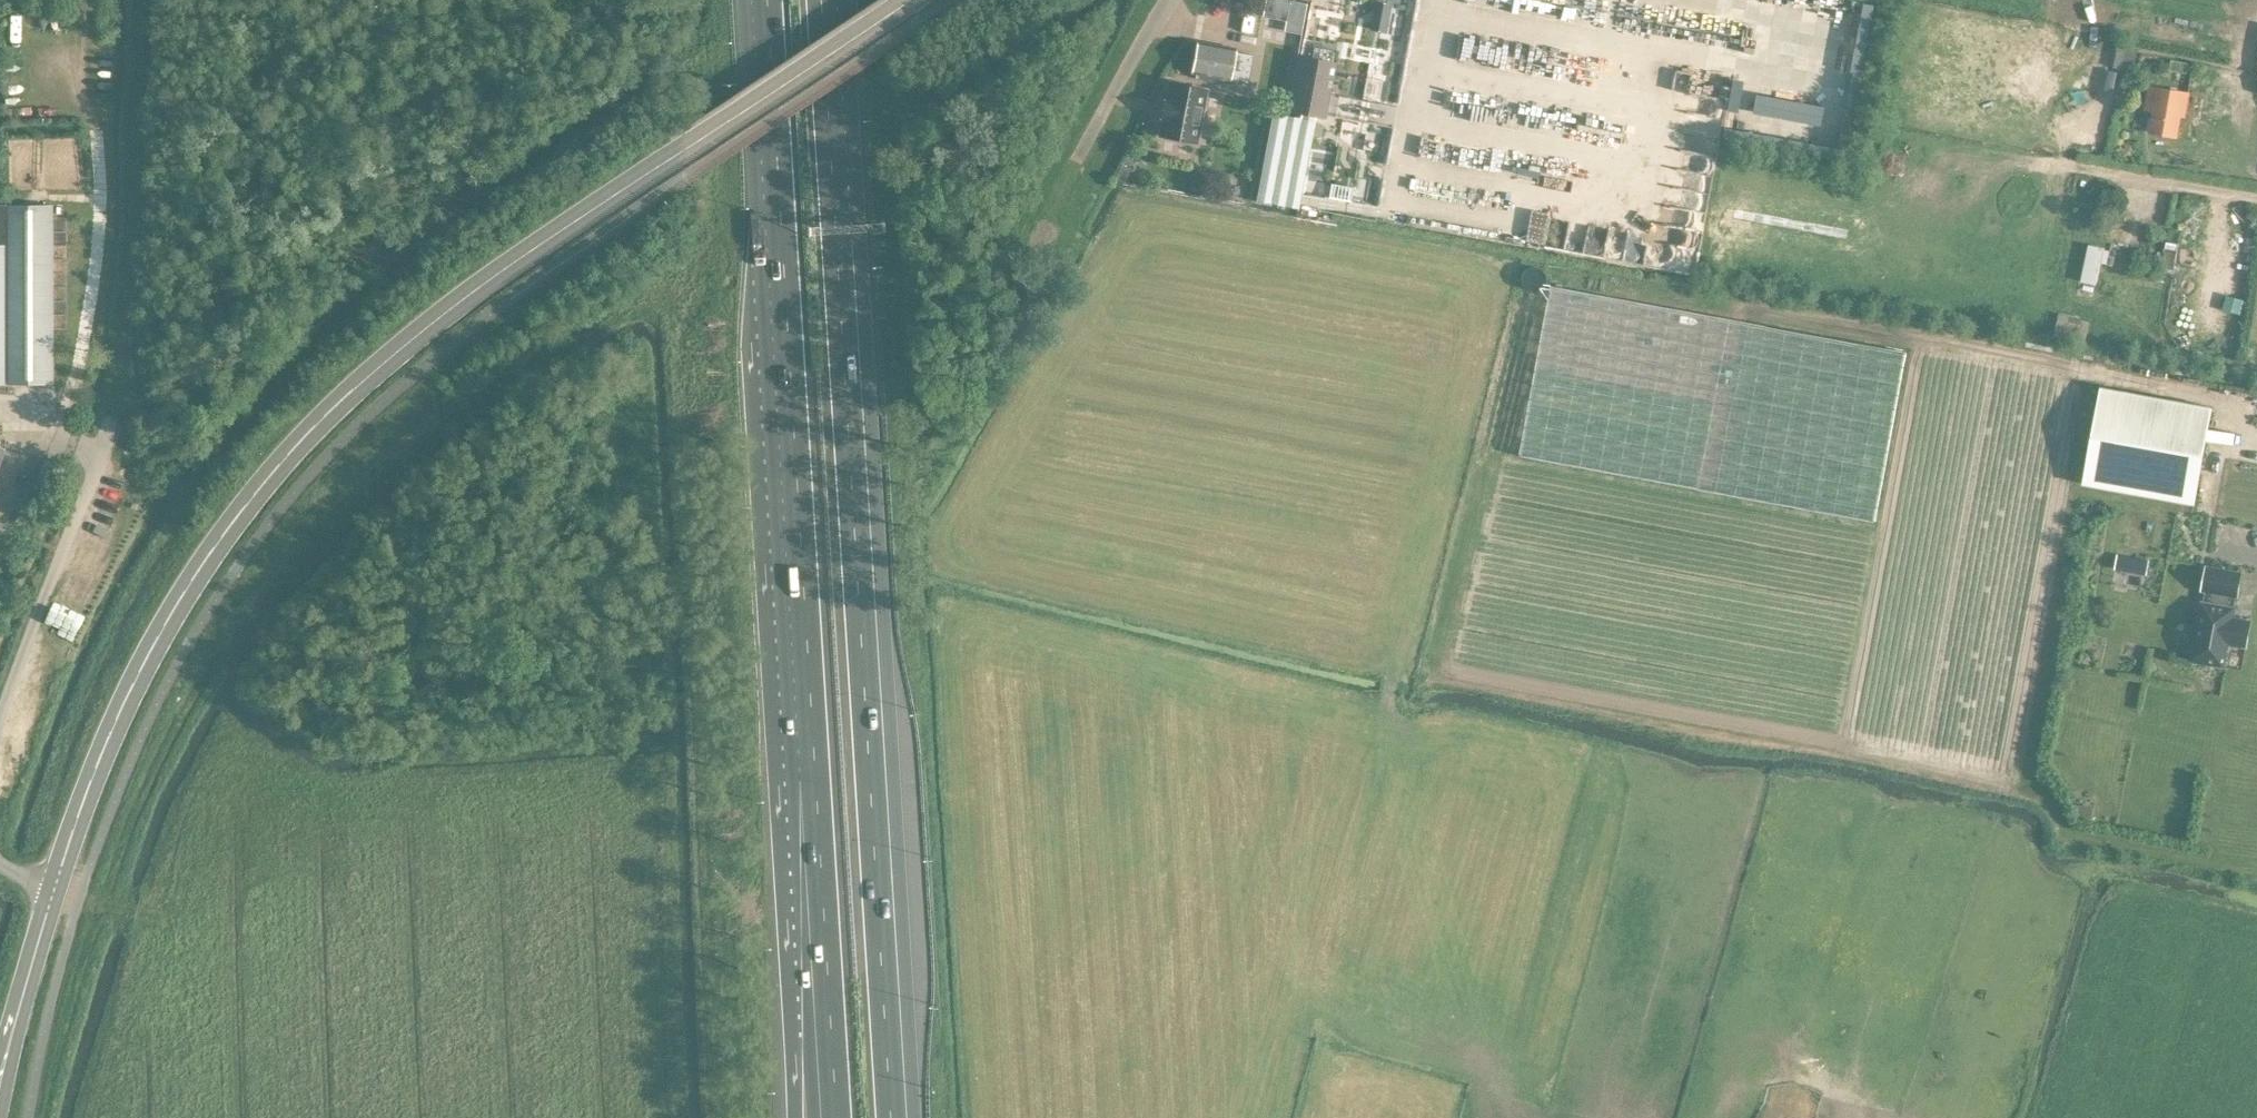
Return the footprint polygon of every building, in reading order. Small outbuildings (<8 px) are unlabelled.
[(1289,0),(1264,0),(1261,16),(1285,20),(1289,0)] [(1230,79),(1235,48),(1195,40),(1189,72),(1195,73),(1194,77),(1212,80),(1213,76),(1230,79)] [(1298,57),(1288,109),(1323,116),(1333,63),(1336,48),(1314,44),(1311,59),(1298,57)] [(2118,47),(2114,67),(2132,71),(2136,51),(2118,47)] [(2187,63),(2170,59),(2168,70),(2185,73),(2187,63)] [(1738,109),(1743,81),(1734,79),(1729,108),(1738,109)] [(1165,100),(1163,100),(1160,117),(1162,117),(1158,135),(1195,142),(1205,89),(1168,82),(1165,100)] [(2149,131),(2175,136),(2180,107),(2185,108),(2187,94),(2149,86),(2145,109),(2152,111),(2149,131)] [(1757,92),(1750,127),(1817,141),(1824,106),(1757,92)] [(1314,119),(1271,111),(1254,200),(1297,208),(1314,119)] [(2127,146),(2120,154),(2127,161),(2135,153),(2127,146)] [(1122,166),(1118,175),(1115,180),(1117,181),(1122,183),(1129,169),(1122,166)] [(0,205),(0,383),(48,383),(48,205),(0,205)] [(1874,520),(1905,351),(1549,286),(1518,456),(1874,520)] [(2058,313),(2053,335),(2074,340),(2079,318),(2058,313)] [(2247,357),(2246,371),(2256,372),(2256,362),(2256,357),(2247,357)] [(2194,503),(2211,407),(2100,386),(2082,482),(2194,503)] [(21,506),(16,520),(29,524),(33,511),(21,506)] [(74,544),(54,624),(84,631),(103,551),(74,544)] [(2240,572),(2206,565),(2201,590),(2204,590),(2202,601),(2201,601),(2190,659),(2223,665),(2227,642),(2245,646),(2250,619),(2232,616),(2234,607),(2233,607),(2235,596),(2236,596),(2240,572)]
